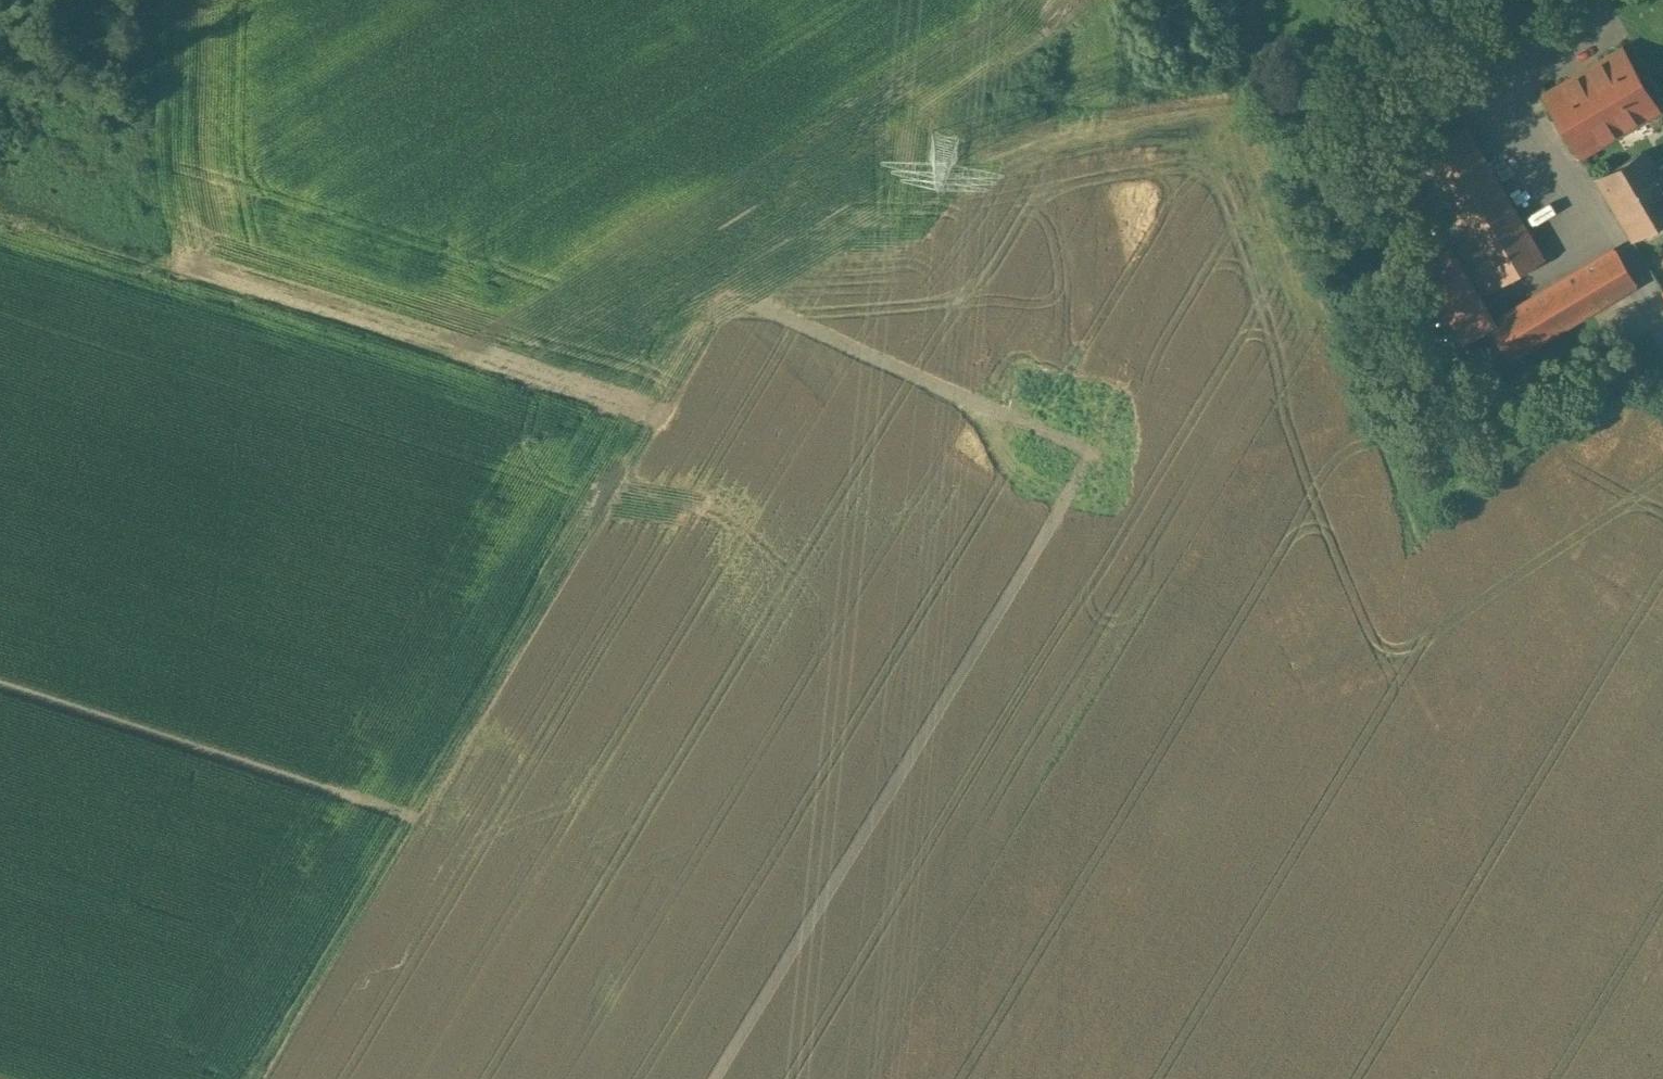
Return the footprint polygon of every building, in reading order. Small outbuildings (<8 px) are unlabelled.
[(1619,51),(1543,97),(1579,156),(1657,112),(1619,51)] [(1539,259),(1462,130),(1417,157),(1467,240),(1449,251),(1476,297),(1539,259)] [(1595,180),(1631,240),(1662,221),(1662,179),(1645,150),(1595,180)] [(1612,251),(1506,316),(1525,348),(1631,284),(1612,251)]
